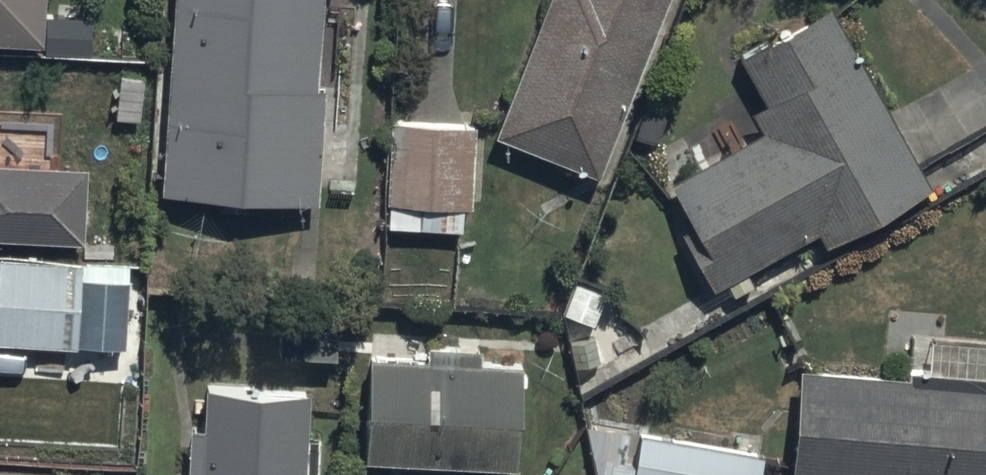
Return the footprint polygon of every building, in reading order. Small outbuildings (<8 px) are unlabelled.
[(41,36),(43,0),(0,0),(0,34),(41,36)] [(316,194),(324,0),(171,0),(164,188),(316,194)] [(592,167),(661,0),(523,0),(474,118),(592,167)] [(716,287),(931,174),(839,0),(816,0),(732,44),(768,111),(654,171),(716,287)] [(471,109),(388,109),(387,228),(458,228),(458,204),(470,204),(471,109)] [(86,247),(90,172),(0,168),(0,242),(86,247)] [(0,263),(0,270),(0,348),(124,355),(129,271),(0,263)] [(367,342),(361,449),(510,457),(516,350),(367,342)] [(844,474),(985,474),(985,367),(793,351),(783,470),(844,474)] [(304,373),(191,365),(184,474),(297,474),(304,373)] [(596,474),(757,474),(761,449),(590,423),(596,474)] [(0,461),(0,474),(84,474),(85,464),(0,461)]
